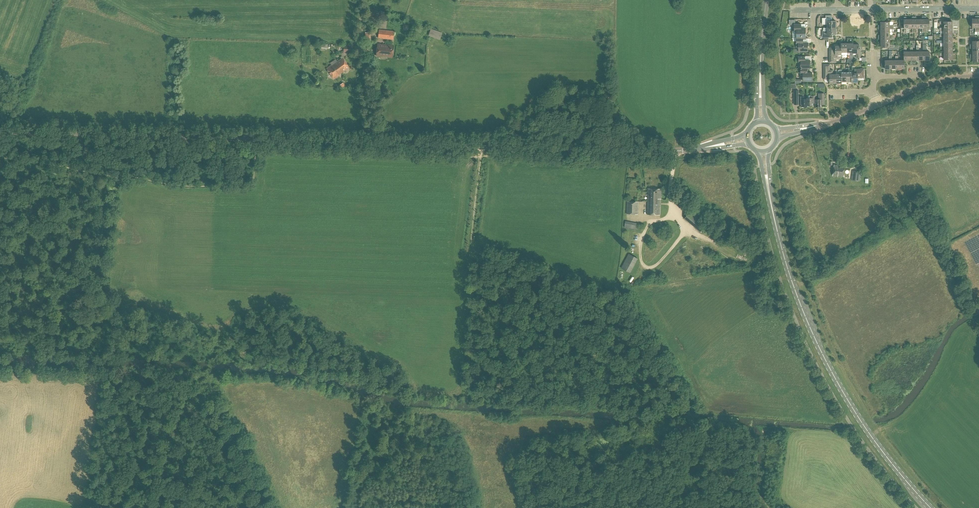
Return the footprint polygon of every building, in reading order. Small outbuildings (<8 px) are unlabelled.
[(832,15),(826,15),(826,18),(822,18),(823,24),(827,24),(828,28),(836,28),(836,21),(830,21),(830,18),(832,18),(832,15)] [(796,39),(803,39),(806,39),(806,28),(801,28),(801,24),(795,24),(795,20),(789,20),(789,25),(794,25),(794,31),(795,31),(795,37),(796,37),(796,39)] [(836,28),(828,28),(828,31),(823,31),(823,37),(832,37),(832,34),(836,34),(836,28)] [(393,40),(394,31),(379,29),(378,38),(393,40)] [(439,40),(442,33),(431,29),(428,36),(439,40)] [(803,43),(803,39),(796,39),(796,47),(799,47),(799,51),(808,51),(808,46),(809,46),(809,43),(803,43)] [(393,58),(394,46),(378,44),(376,56),(383,56),(387,56),(387,57),(393,58)] [(801,69),(807,69),(810,69),(810,63),(811,63),(811,60),(805,60),(805,56),(798,56),(799,68),(800,68),(801,69)] [(892,60),(892,56),(889,56),(889,60),(882,60),(882,67),(885,67),(885,69),(892,69),(892,60)] [(335,64),(341,73),(349,67),(343,58),(335,64)] [(338,75),(341,73),(335,64),(332,66),(331,65),(326,68),(334,79),(339,75),(338,75)] [(807,69),(801,69),(801,75),(803,75),(803,81),(812,81),(812,73),(808,73),(807,69)] [(852,80),(852,82),(858,82),(858,78),(861,78),(861,76),(864,76),(864,69),(855,69),(855,73),(852,73),(852,80)] [(794,90),(794,100),(794,105),(798,105),(798,103),(801,103),(801,107),(807,107),(807,105),(807,99),(804,99),(804,97),(798,97),(798,90),(794,90)] [(816,103),(815,103),(815,107),(822,107),(822,103),(824,103),(824,93),(819,93),(819,99),(816,99),(815,99),(816,103)] [(815,99),(816,99),(816,95),(810,95),(810,98),(807,98),(807,99),(807,105),(813,105),(813,103),(815,103),(816,103),(815,99)] [(843,177),(845,167),(838,166),(838,165),(834,165),(833,176),(838,177),(838,176),(843,177)] [(852,171),(852,177),(855,177),(854,180),(860,181),(861,172),(852,171)] [(648,202),(661,202),(661,199),(662,189),(648,189),(648,202)] [(638,214),(638,202),(627,201),(626,214),(638,214)] [(661,204),(661,202),(648,202),(647,214),(660,215),(661,204)] [(700,232),(707,225),(691,211),(684,218),(700,232)] [(641,231),(642,224),(626,221),(624,228),(641,231)] [(738,245),(734,243),(733,244),(728,241),(726,245),(736,249),(738,245)] [(630,273),(638,258),(629,253),(621,268),(630,273)]
